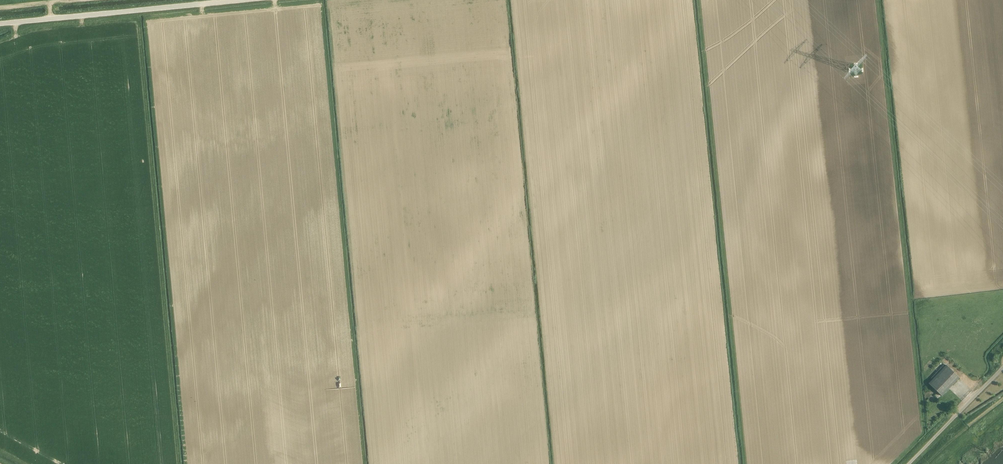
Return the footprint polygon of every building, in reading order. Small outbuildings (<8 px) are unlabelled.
[(931,378),(933,380),(929,384),(942,396),(960,378),(947,365),(945,367),(943,365),(931,378)]
